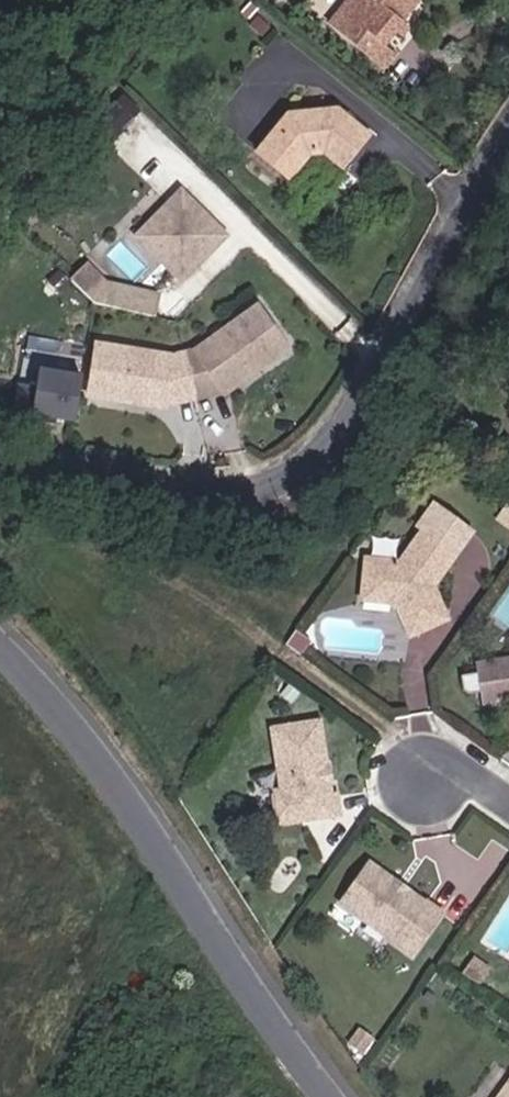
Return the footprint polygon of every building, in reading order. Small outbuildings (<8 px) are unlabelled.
[(425,26),(433,16),(431,14),(442,0),(376,0),(358,22),(409,64),(422,48),(413,40),(425,26)] [(425,26),(430,31),(439,21),(433,16),(425,26)] [(126,89),(92,123),(111,142),(145,108),(126,89)] [(366,158),(384,136),(383,123),(357,102),(307,107),(278,143),(310,168),(328,145),(345,143),(366,158)] [(244,224),(198,180),(154,225),(200,269),(244,224)] [(79,270),(74,295),(157,312),(162,287),(79,270)] [(251,391),(271,375),(268,371),(276,365),(279,370),(313,344),(280,300),(219,345),(200,354),(121,351),(118,406),(161,409),(161,403),(170,403),(170,409),(196,411),(196,402),(224,399),(247,384),(251,391)] [(110,429),(113,386),(69,383),(68,400),(52,399),(50,424),(66,425),(66,427),(110,429)] [(402,626),(413,651),(450,635),(438,606),(475,549),(435,523),(419,547),(424,550),(404,581),(372,580),(371,620),(396,621),(399,615),(407,619),(402,626)] [(482,680),(489,719),(508,715),(508,676),(482,680)] [(325,781),(332,779),(326,737),(277,745),(285,801),(279,802),(285,836),(347,826),(344,808),(337,809),(334,794),(326,788),(325,781)] [(422,908),(419,910),(406,902),(406,897),(382,879),(352,920),(381,940),(384,937),(397,946),(395,951),(423,970),(454,926),(437,914),(435,917),(422,908)] [(469,989),(484,999),(494,982),(480,973),(469,989)]
